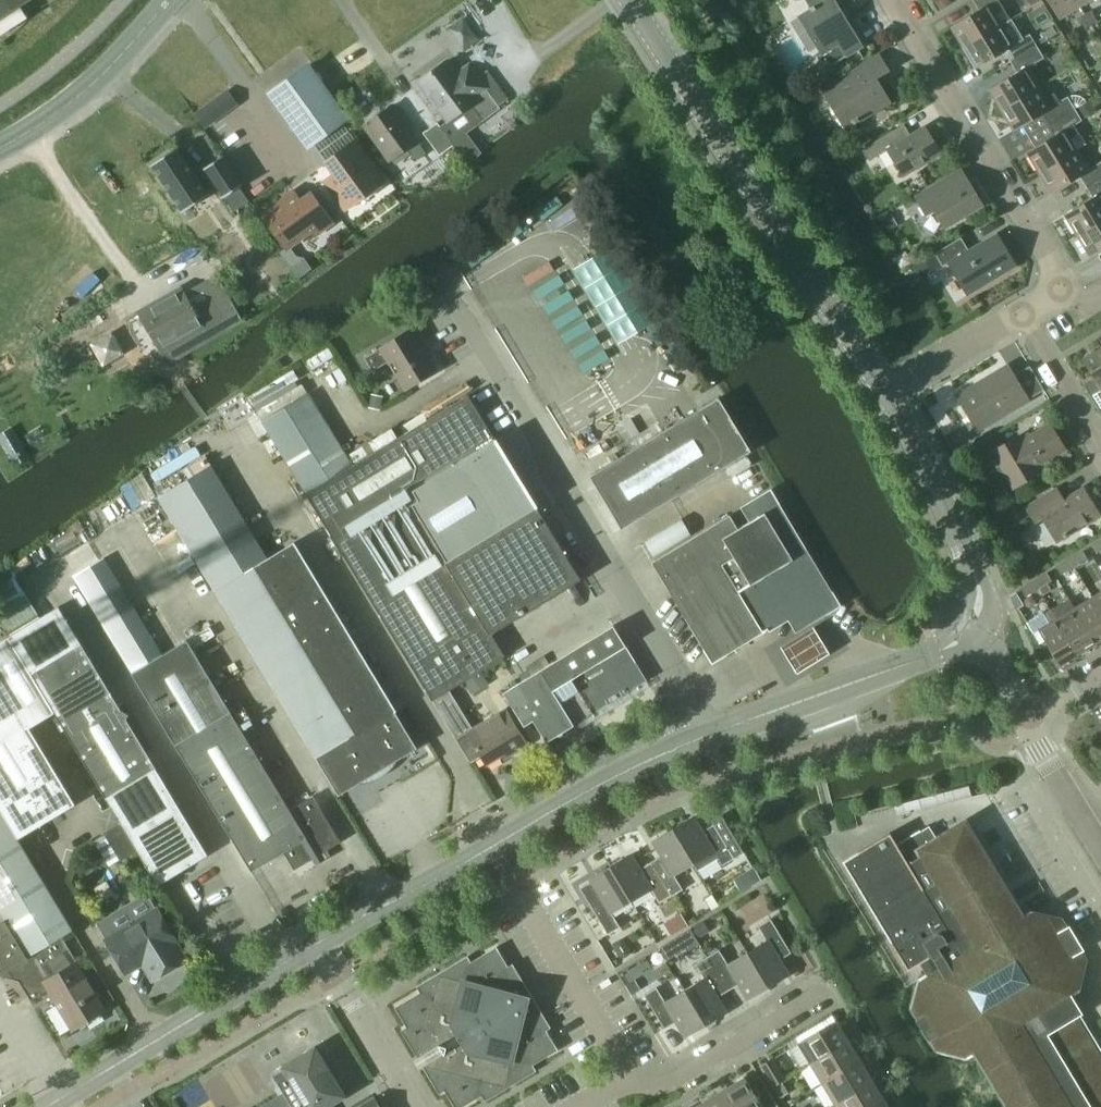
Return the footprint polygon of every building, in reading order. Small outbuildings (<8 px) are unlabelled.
[(29,0),(0,0),(0,19),(29,0)] [(799,15),(829,66),(862,46),(839,9),(853,1),(852,0),(807,0),(812,8),(799,15)] [(933,2),(938,11),(951,3),(949,0),(937,0),(933,2)] [(963,46),(1001,24),(1009,19),(997,0),(973,0),(978,8),(951,25),(963,46)] [(1074,0),(1046,0),(1057,18),(1078,6),(1074,0)] [(1090,10),(1083,15),(1089,25),(1097,21),(1090,10)] [(1089,25),(1083,15),(1078,18),(1085,29),(1089,25)] [(1001,24),(963,46),(976,67),(1003,50),(1010,61),(1036,46),(1034,42),(1029,34),(1021,39),(1009,19),(1001,24)] [(988,89),(1001,110),(1039,87),(1027,67),(1043,57),(1036,46),(1010,61),(1017,72),(988,89)] [(880,55),(822,89),(838,116),(842,120),(847,123),(851,124),(854,123),(864,117),(863,114),(888,99),(876,79),(889,71),(880,55)] [(418,81),(447,120),(470,103),(483,120),(500,107),(498,105),(485,87),(477,77),(468,64),(456,73),(446,60),(418,81)] [(306,65),(275,87),(284,99),(279,103),(308,144),(345,118),(306,65)] [(486,70),(477,77),(485,87),(498,105),(507,99),(508,98),(501,89),(487,69),(486,70)] [(1041,113),(1048,124),(1074,108),(1066,96),(1058,100),(1053,93),(1045,97),(1039,87),(1001,110),(1013,130),(1041,113)] [(227,90),(195,113),(205,126),(236,103),(227,90)] [(1074,108),(1080,118),(1081,120),(1096,111),(1088,99),(1083,102),(1074,108)] [(364,124),(390,160),(407,147),(416,160),(426,153),(391,105),(364,124)] [(1026,152),(1039,173),(1077,149),(1070,139),(1079,133),(1073,125),(1082,120),(1081,120),(1080,118),(1074,108),(1048,124),(1054,135),(1026,152)] [(422,132),(439,155),(453,144),(436,122),(422,132)] [(863,149),(869,161),(887,150),(903,176),(940,153),(925,127),(901,142),(894,130),(863,149)] [(334,172),(324,179),(345,208),(384,179),(355,139),(325,160),(334,172)] [(176,148),(150,165),(182,212),(207,195),(176,148)] [(1086,187),(1100,177),(1100,161),(1089,168),(1077,149),(1039,173),(1051,193),(1079,176),(1086,187)] [(239,186),(240,185),(221,156),(203,168),(223,198),(223,197),(239,186)] [(916,196),(927,214),(935,210),(945,226),(982,204),(968,181),(960,186),(953,174),(916,196)] [(1086,187),(1092,197),(1064,214),(1077,234),(1100,220),(1100,177),(1086,187)] [(239,186),(223,197),(232,210),(248,199),(239,186)] [(261,212),(286,248),(311,228),(315,234),(332,220),(311,191),(300,200),(293,189),(261,212)] [(887,232),(899,225),(892,214),(880,221),(887,232)] [(1077,234),(1089,255),(1100,248),(1100,220),(1077,234)] [(1015,266),(996,234),(968,251),(961,238),(934,254),(942,266),(942,267),(949,263),(968,295),(1015,266)] [(911,267),(918,279),(942,266),(934,254),(911,267)] [(182,289),(142,312),(162,346),(202,323),(210,338),(217,334),(229,327),(204,283),(185,294),(182,289)] [(380,348),(364,358),(372,371),(388,362),(405,389),(436,370),(424,351),(427,349),(414,327),(380,348)] [(1093,379),(1083,386),(1099,412),(1100,410),(1100,350),(1100,348),(1081,359),(1093,379)] [(957,396),(977,430),(1044,389),(1029,366),(1013,375),(1008,365),(957,396)] [(262,421),(306,494),(395,439),(384,420),(354,438),(321,385),(262,421)] [(432,700),(448,691),(504,656),(491,634),(580,579),(536,507),(447,561),(406,494),(495,440),(467,395),(395,439),(306,494),(333,538),(432,700)] [(370,396),(367,409),(380,412),(383,399),(370,396)] [(589,476),(621,530),(734,462),(751,452),(718,398),(702,408),(699,410),(589,476)] [(1066,451),(1049,423),(1022,440),(1019,436),(1001,447),(994,435),(972,449),(982,466),(995,458),(1013,489),(1041,472),(1038,468),(1066,451)] [(0,441),(0,444),(9,459),(23,450),(14,433),(0,441)] [(158,496),(214,590),(338,795),(416,747),(293,542),(267,558),(210,465),(158,496)] [(1026,506),(1035,522),(1043,518),(1057,542),(1100,516),(1082,488),(1063,500),(1056,488),(1026,506)] [(652,562),(651,563),(672,597),(712,663),(757,635),(758,635),(768,629),(768,628),(783,619),(788,616),(796,630),(838,605),(824,581),(805,549),(769,491),(768,492),(741,508),(750,523),(738,530),(729,515),(714,524),(715,524),(652,562)] [(996,518),(1003,531),(1018,522),(1010,510),(996,518)] [(1092,545),(1096,553),(1100,550),(1100,540),(1092,545)] [(1082,551),(1069,559),(1074,567),(1086,559),(1082,551)] [(101,553),(70,572),(251,871),(283,852),(294,870),(340,841),(312,795),(289,809),(230,711),(186,640),(163,654),(101,553)] [(1074,567),(1069,559),(1056,567),(1061,575),(1074,567)] [(1047,573),(1034,581),(1038,588),(1052,581),(1047,573)] [(1038,588),(1034,581),(1021,588),(1025,596),(1038,588)] [(1093,597),(1100,611),(1100,592),(1093,597)] [(1075,608),(1096,643),(1100,640),(1100,611),(1093,597),(1075,608)] [(1044,598),(1036,603),(1041,611),(1049,606),(1044,598)] [(1069,599),(1051,610),(1078,654),(1096,643),(1075,608),(1074,608),(1069,599)] [(567,600),(530,623),(537,634),(574,611),(567,600)] [(36,621),(8,637),(54,714),(54,713),(106,799),(158,885),(208,854),(156,768),(126,719),(129,715),(121,710),(81,644),(58,607),(40,618),(36,621)] [(1078,654),(1051,610),(1043,615),(1049,624),(1038,631),(1059,666),(1078,654)] [(646,681),(623,642),(613,625),(503,692),(524,726),(533,720),(546,742),(646,681)] [(812,626),(780,646),(785,654),(797,673),(829,653),(819,636),(812,626)] [(16,837),(74,803),(29,729),(54,714),(8,637),(0,642),(0,810),(16,837)] [(472,730),(448,691),(433,701),(461,746),(471,762),(481,756),(486,764),(501,755),(504,758),(526,744),(505,710),(472,730)] [(47,989),(62,979),(55,967),(60,965),(56,959),(70,951),(61,936),(72,929),(16,837),(0,810),(0,911),(12,931),(0,938),(0,970),(15,974),(30,999),(47,989)] [(690,818),(673,828),(693,862),(693,863),(697,870),(698,870),(717,858),(721,865),(734,858),(743,852),(720,815),(711,821),(713,824),(702,831),(693,816),(690,818)] [(842,861),(907,970),(922,961),(928,973),(918,979),(910,1008),(910,1009),(916,1019),(915,1019),(928,1041),(929,1040),(935,1050),(965,1057),(973,1052),(1006,1106),(1100,1106),(1100,1056),(1077,1015),(1070,1019),(1059,1001),(1078,990),(1085,959),(1079,950),(1081,949),(1068,928),(1066,928),(1061,919),(1031,911),(1023,916),(968,825),(959,823),(927,842),(919,830),(896,844),(889,832),(842,861)] [(661,856),(650,862),(670,896),(682,889),(673,874),(693,863),(693,862),(673,828),(652,841),(661,856)] [(631,854),(610,866),(630,900),(650,888),(659,903),(670,896),(650,862),(639,868),(631,854)] [(630,900),(610,866),(589,879),(590,881),(579,888),(607,934),(619,927),(611,912),(630,900)] [(720,907),(714,897),(705,902),(711,912),(720,907)] [(125,972),(142,962),(150,957),(160,974),(185,959),(174,942),(176,942),(156,909),(105,939),(125,972)] [(679,913),(663,923),(671,935),(687,925),(679,913)] [(766,941),(747,952),(767,986),(788,974),(779,959),(790,952),(770,918),(758,926),(766,941)] [(709,932),(703,922),(691,929),(697,939),(709,932)] [(690,930),(679,936),(686,948),(688,951),(699,944),(690,930)] [(614,944),(613,950),(618,958),(623,959),(627,956),(628,952),(623,944),(618,942),(614,944)] [(418,1067),(422,1065),(439,1093),(445,1090),(455,1106),(460,1106),(481,1095),(485,1100),(535,1070),(531,1065),(557,1050),(546,1030),(550,1027),(512,963),(507,966),(496,947),(470,962),(467,956),(416,986),(419,992),(394,1007),(406,1026),(400,1030),(416,1057),(413,1059),(418,1067)] [(718,949),(707,956),(727,990),(737,984),(747,999),(767,986),(747,952),(727,964),(718,949)] [(47,989),(71,1030),(105,1009),(70,951),(56,959),(60,965),(55,967),(62,979),(47,989)] [(704,978),(684,990),(704,1024),(725,1012),(717,997),(727,990),(707,956),(695,964),(704,978)] [(634,980),(626,985),(632,994),(640,989),(634,980)] [(704,1024),(684,990),(664,1002),(656,987),(643,995),(664,1029),(675,1022),(684,1036),(704,1024)] [(797,1043),(810,1063),(847,1041),(835,1020),(797,1043)] [(810,1063),(822,1083),(859,1061),(847,1041),(810,1063)] [(345,1096),(314,1045),(270,1072),(283,1093),(260,1106),(327,1106),(345,1096)] [(760,1065),(773,1086),(781,1081),(784,1079),(771,1058),(761,1065),(760,1065)] [(822,1083),(834,1103),(871,1081),(859,1061),(822,1083)] [(724,1090),(734,1106),(777,1106),(778,1106),(759,1076),(747,1083),(744,1077),(724,1090)] [(781,1081),(773,1086),(780,1097),(788,1093),(781,1081)] [(836,1106),(874,1106),(883,1101),(871,1081),(834,1103),(834,1104),(836,1106)] [(703,1102),(706,1106),(734,1106),(724,1090),(703,1102)] [(373,1097),(357,1106),(380,1106),(373,1097)]
